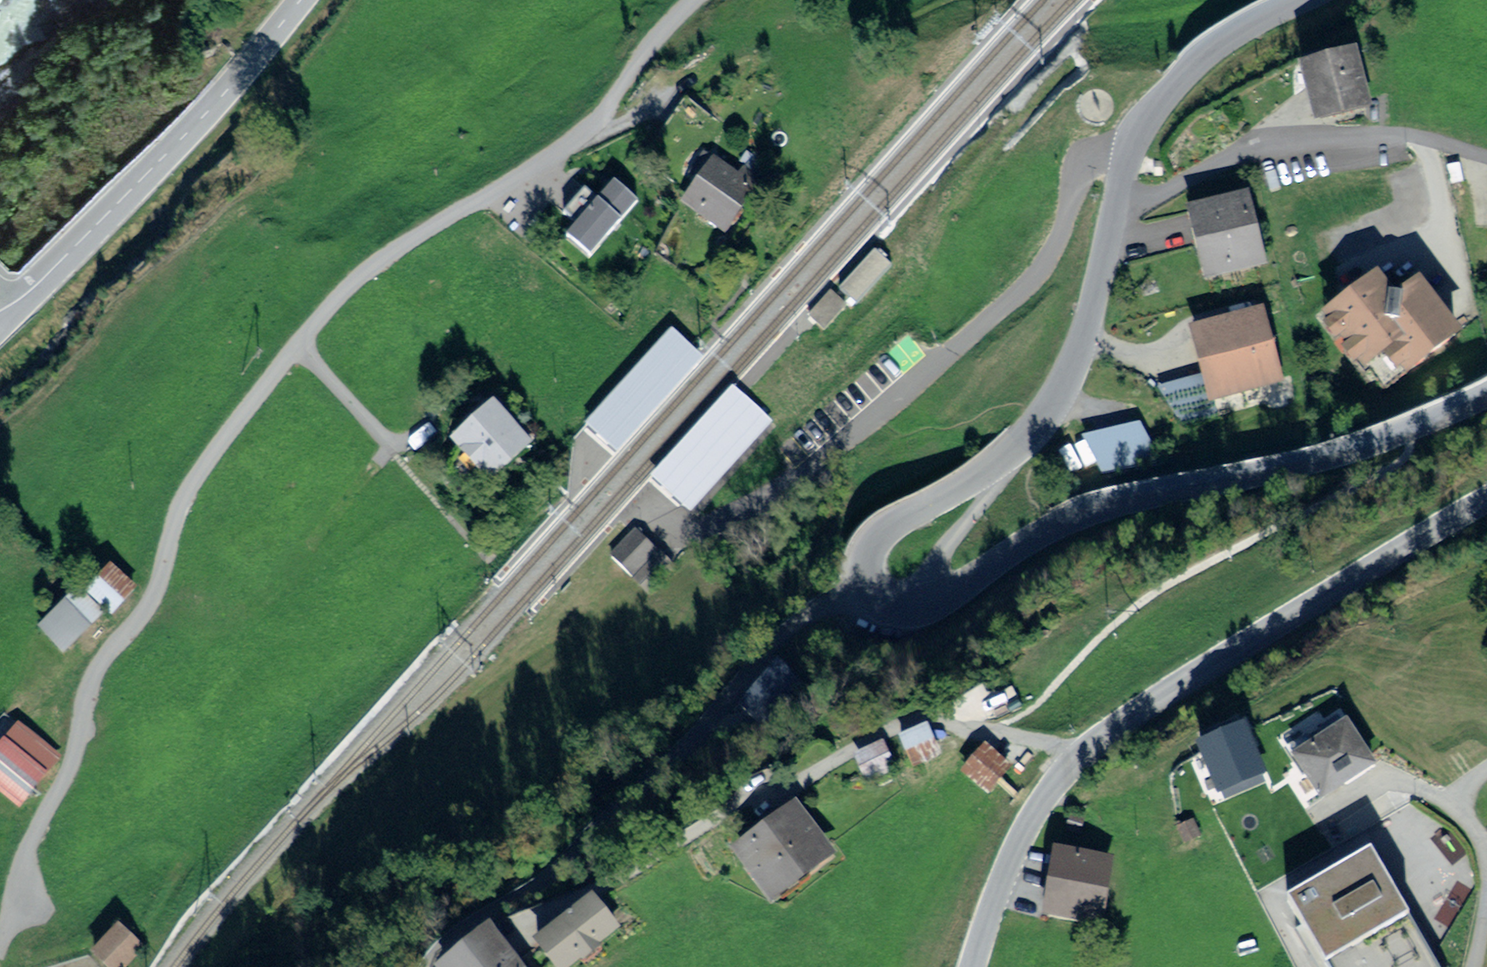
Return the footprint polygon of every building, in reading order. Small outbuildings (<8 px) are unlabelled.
[(1358,44),(1299,58),(1313,116),(1372,101),(1358,44)] [(688,199),(730,225),(755,185),(713,159),(688,199)] [(635,197),(611,176),(564,231),(589,251),(635,197)] [(1248,191),(1187,207),(1207,279),(1267,263),(1248,191)] [(875,247),(838,288),(857,305),(894,263),(875,247)] [(1383,272),(1321,316),(1361,373),(1389,353),(1403,373),(1459,334),(1419,278),(1398,293),(1383,272)] [(847,303),(832,289),(809,314),(816,320),(824,328),(847,303)] [(1267,309),(1196,324),(1213,400),(1284,385),(1267,309)] [(674,329),(586,424),(591,429),(602,438),(617,452),(703,356),(699,352),(674,329)] [(690,511),(772,420),(744,394),(732,383),(650,474),(668,490),(682,503),(690,511)] [(493,471),(529,441),(497,402),(461,432),(493,471)] [(636,525),(610,553),(644,586),(671,558),(636,525)] [(133,584),(110,564),(90,587),(113,607),(133,584)] [(98,608),(77,588),(43,624),(64,644),(98,608)] [(1250,718),(1198,738),(1218,790),(1270,770),(1250,718)] [(1345,718),(1292,750),(1319,795),(1373,764),(1345,718)] [(21,725),(0,750),(0,785),(19,800),(56,754),(21,725)] [(936,752),(925,726),(902,736),(913,762),(936,752)] [(1012,763),(989,735),(958,761),(980,789),(1012,763)] [(884,745),(864,756),(877,781),(898,770),(884,745)] [(793,801),(731,846),(767,894),(828,849),(793,801)] [(1113,851),(1056,839),(1043,904),(1100,915),(1113,851)] [(1293,897),(1333,966),(1441,966),(1373,850),(1293,897)] [(534,939),(554,966),(566,966),(618,928),(594,895),(534,939)] [(487,919),(430,965),(432,966),(525,966),(487,919)] [(138,940),(120,924),(98,949),(115,965),(138,940)]
